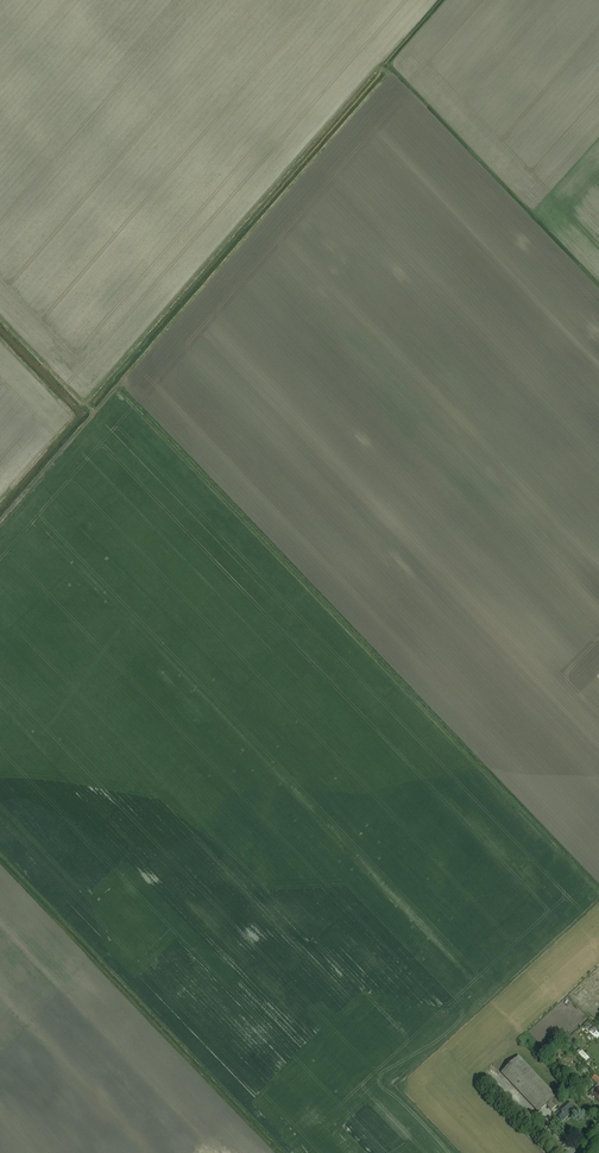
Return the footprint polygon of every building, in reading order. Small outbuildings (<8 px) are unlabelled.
[(568,1114),(573,1109),(567,1102),(563,1105),(561,1103),(561,1102),(519,1057),(501,1073),(539,1113),(550,1102),(556,1107),(557,1106),(560,1108),(558,1110),(560,1112),(556,1115),(562,1122),(569,1116),(568,1114)] [(586,1097),(589,1093),(583,1088),(580,1091),(586,1097)]
